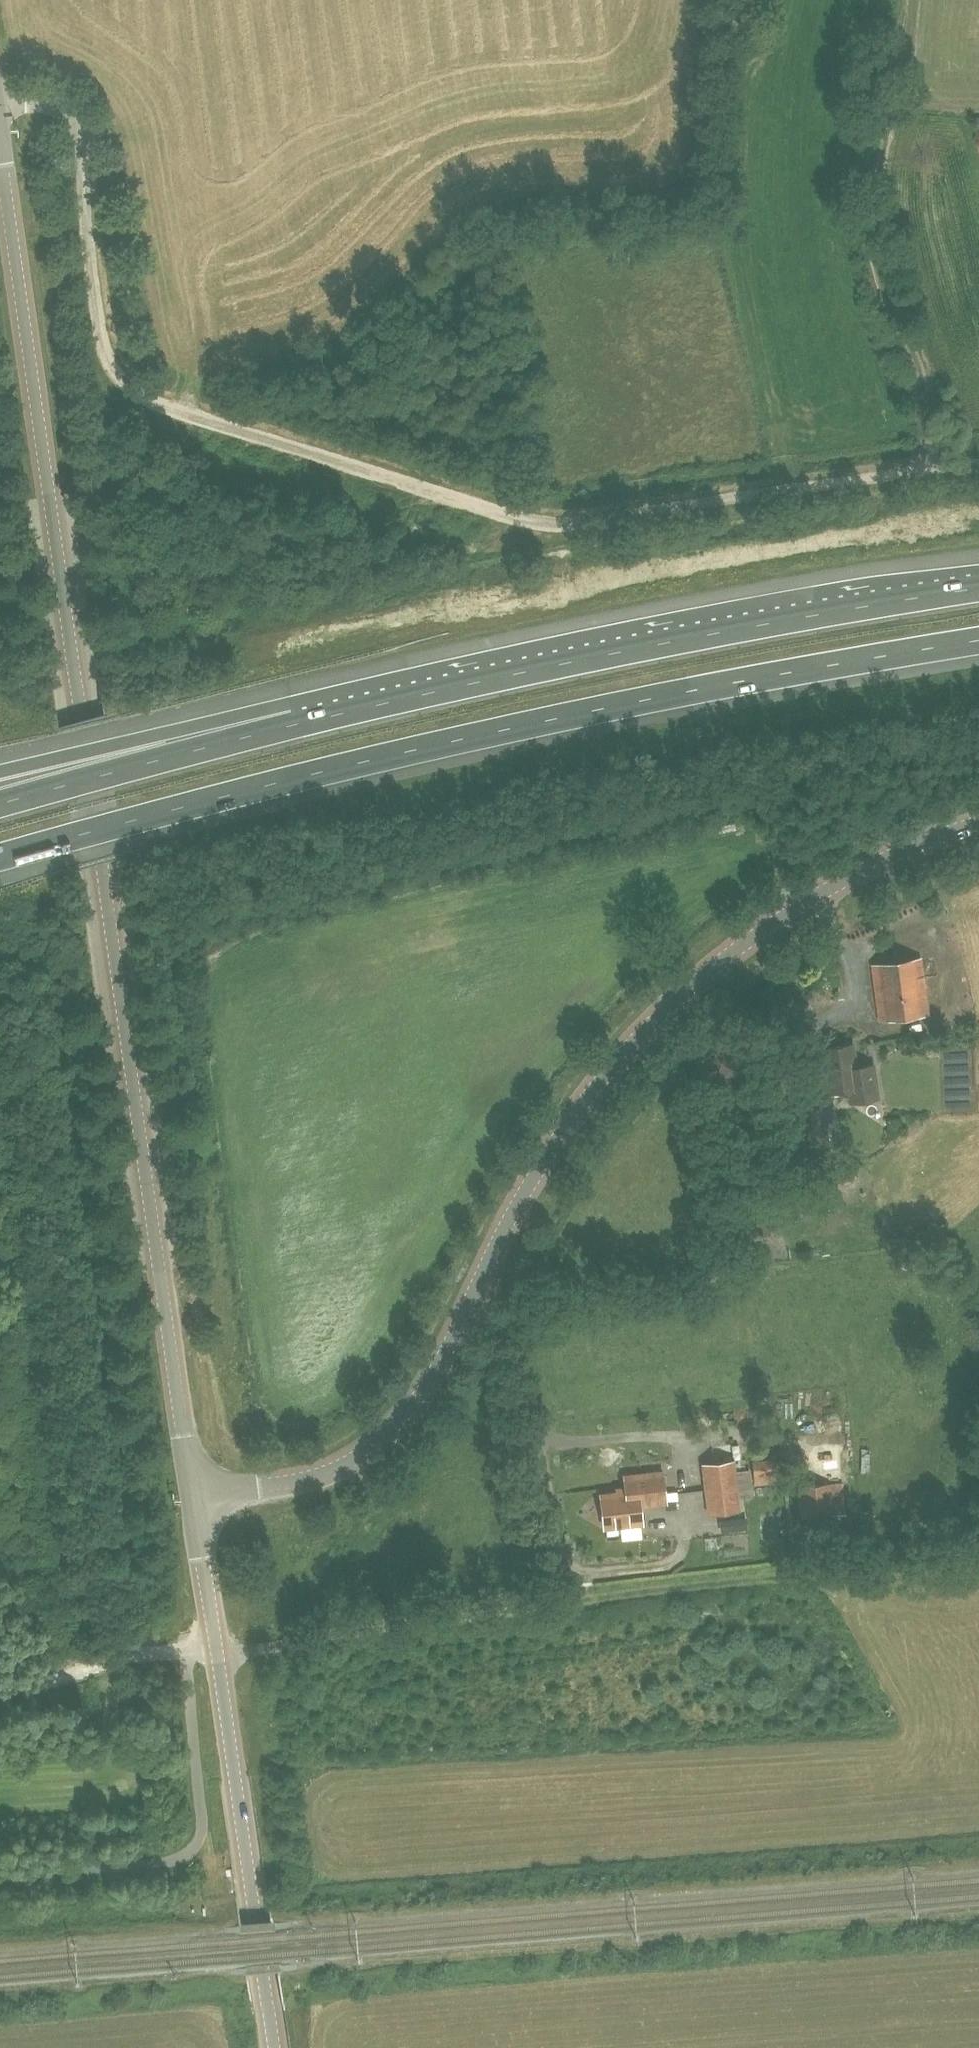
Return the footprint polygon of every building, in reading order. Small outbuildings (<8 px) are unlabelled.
[(872,964),(880,1020),(928,1014),(921,958),(872,964)] [(848,1102),(857,1100),(877,1097),(872,1066),(855,1068),(852,1045),(822,1048),(828,1092),(847,1090),(848,1102)] [(943,1053),(946,1108),(970,1106),(968,1052),(943,1053)] [(821,1105),(795,1109),(801,1152),(826,1149),(821,1105)] [(806,1479),(805,1474),(805,1469),(804,1454),(789,1455),(791,1480),(806,1479)] [(707,1514),(739,1510),(733,1460),(701,1464),(707,1514)] [(756,1484),(785,1483),(784,1465),(755,1467),(756,1484)] [(740,1469),(740,1485),(750,1486),(750,1469),(740,1469)] [(623,1477),(625,1493),(599,1496),(603,1526),(641,1522),(639,1504),(665,1501),(662,1472),(623,1477)] [(801,1518),(832,1516),(830,1483),(799,1485),(801,1518)] [(666,1503),(667,1511),(677,1510),(677,1503),(666,1503)]
